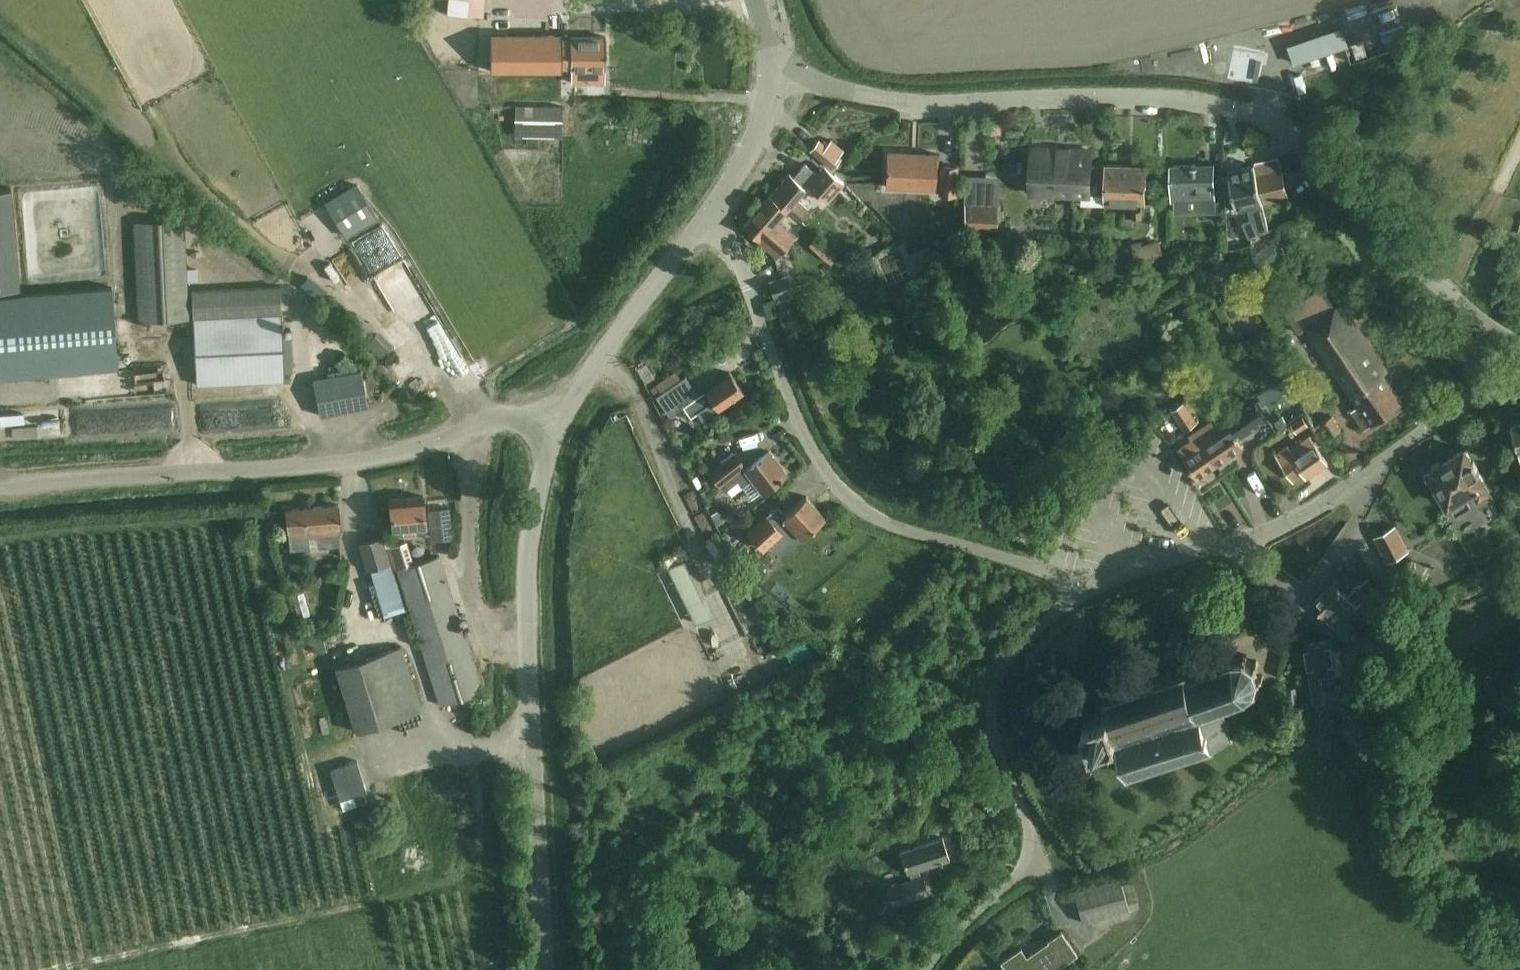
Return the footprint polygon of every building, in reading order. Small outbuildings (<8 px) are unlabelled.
[(448,12),(481,15),(483,0),(449,0),(448,12)] [(1297,62),(1349,45),(1343,27),(1291,44),(1297,62)] [(561,34),(490,34),(490,70),(561,70),(561,66),(570,66),(570,68),(571,68),(571,82),(605,82),(605,68),(606,36),(570,36),(570,38),(561,38),(561,34)] [(1264,53),(1234,47),(1228,77),(1258,83),(1264,53)] [(532,98),(579,101),(580,87),(533,84),(532,98)] [(515,120),(562,120),(562,108),(515,108),(515,120)] [(1005,134),(1006,120),(992,119),(992,134),(1005,134)] [(827,143),(825,145),(817,139),(809,149),(832,167),(840,158),(838,156),(840,154),(827,143)] [(827,143),(840,154),(844,149),(830,139),(827,143)] [(1090,194),(1090,177),(1091,151),(1032,149),(1031,161),(1032,161),(1031,177),(1031,186),(1030,186),(1030,192),(1082,194),(1082,193),(1090,194)] [(934,188),(936,154),(886,152),(885,186),(934,188)] [(1288,198),(1279,160),(1255,166),(1263,203),(1288,198)] [(785,209),(786,208),(798,218),(804,211),(793,201),(807,184),(827,200),(842,182),(833,174),(831,177),(821,168),(816,173),(804,163),(793,177),(789,173),(770,195),(785,209)] [(1082,194),(1082,203),(1106,204),(1106,201),(1145,203),(1146,166),(1107,164),(1107,165),(1091,164),(1090,194),(1082,193),(1082,194)] [(1213,164),(1171,165),(1172,201),(1174,201),(1174,211),(1212,210),(1212,209),(1212,200),(1214,200),(1213,164)] [(1248,238),(1267,229),(1263,204),(1253,164),(1227,170),(1227,172),(1222,173),(1224,200),(1224,207),(1235,204),(1236,209),(1248,207),(1251,219),(1243,223),(1248,238)] [(957,167),(941,166),(939,194),(955,195),(957,167)] [(358,183),(326,202),(346,236),(378,217),(358,183)] [(19,287),(11,187),(0,188),(0,289),(19,287)] [(772,225),(785,209),(770,195),(744,225),(759,239),(760,239),(777,254),(789,240),(772,225)] [(1214,200),(1212,200),(1212,209),(1224,208),(1224,207),(1224,200),(1214,200)] [(964,204),(963,228),(996,229),(997,205),(964,204)] [(393,209),(367,226),(409,292),(436,275),(393,209)] [(134,221),(139,321),(188,318),(183,218),(134,221)] [(326,257),(336,246),(320,232),(310,243),(326,257)] [(1141,241),(1131,243),(1135,260),(1163,253),(1159,240),(1142,245),(1141,241)] [(1271,242),(1251,255),(1261,270),(1281,257),(1271,242)] [(867,259),(852,267),(859,280),(874,271),(867,259)] [(786,275),(768,281),(773,298),(791,292),(786,275)] [(301,283),(365,340),(374,328),(356,311),(353,314),(346,307),(345,308),(307,276),(301,283)] [(281,313),(280,294),(280,286),(192,290),(193,318),(196,384),(285,379),(284,371),(283,343),(281,313)] [(1336,307),(1327,295),(1323,286),(1284,312),(1298,333),(1307,328),(1358,405),(1350,410),(1364,430),(1402,403),(1381,374),(1385,371),(1341,304),(1336,307)] [(118,367),(112,287),(0,296),(0,377),(118,367)] [(365,342),(379,356),(392,342),(378,329),(365,342)] [(291,343),(283,343),(284,371),(293,371),(291,343)] [(180,380),(181,353),(148,351),(146,378),(180,380)] [(320,415),(368,406),(361,369),(313,379),(320,415)] [(657,395),(655,396),(669,415),(683,405),(690,415),(697,410),(702,418),(717,408),(742,390),(730,372),(698,394),(685,375),(679,379),(661,392),(657,395)] [(1286,378),(1267,389),(1273,399),(1292,388),(1286,378)] [(656,384),(653,385),(653,390),(657,395),(661,392),(656,384)] [(1177,384),(1154,398),(1160,408),(1183,394),(1177,384)] [(1188,396),(1205,410),(1212,400),(1195,387),(1188,396)] [(1211,420),(1194,432),(1203,446),(1202,446),(1216,465),(1243,446),(1237,437),(1267,418),(1254,398),(1224,418),(1214,425),(1211,420)] [(1172,411),(1185,431),(1198,423),(1184,402),(1172,411)] [(1329,437),(1340,431),(1332,416),(1320,422),(1329,437)] [(1281,417),(1273,421),(1277,429),(1285,424),(1281,417)] [(1302,417),(1291,425),(1296,432),(1307,425),(1302,417)] [(1511,429),(1519,458),(1519,426),(1511,429)] [(1270,430),(1257,439),(1260,442),(1272,433),(1270,430)] [(1278,444),(1288,437),(1283,430),(1273,436),(1278,444)] [(1192,439),(1178,448),(1184,457),(1197,477),(1216,465),(1202,446),(1203,446),(1194,432),(1189,435),(1192,439)] [(1307,477),(1327,464),(1309,436),(1289,450),(1288,448),(1276,455),(1294,482),(1305,474),(1307,477)] [(1478,502),(1490,494),(1484,484),(1485,483),(1464,449),(1427,471),(1448,506),(1449,505),(1455,515),(1471,506),(1465,496),(1472,491),(1478,502)] [(734,452),(709,472),(724,491),(737,481),(741,487),(750,498),(760,491),(785,472),(769,451),(745,470),(742,467),(744,465),(734,452)] [(393,534),(406,533),(427,531),(423,495),(389,498),(393,534)] [(777,506),(747,533),(763,550),(790,525),(802,537),(824,516),(805,496),(786,514),(777,506)] [(287,520),(257,523),(260,553),(290,550),(309,548),(308,538),(318,537),(319,547),(340,545),(339,535),(338,526),(341,526),(339,504),(286,508),(287,520)] [(432,509),(429,509),(432,533),(452,531),(449,507),(448,507),(432,509)] [(716,511),(709,515),(716,525),(726,518),(722,513),(716,511)] [(1386,562),(1407,551),(1394,526),(1374,537),(1386,562)] [(366,570),(390,563),(382,536),(358,543),(366,570)] [(690,546),(701,584),(717,579),(706,541),(690,546)] [(664,559),(695,623),(710,616),(702,599),(706,597),(686,557),(688,556),(685,549),(664,559)] [(754,553),(742,564),(752,575),(764,565),(754,553)] [(440,705),(482,691),(439,555),(397,568),(440,705)] [(1344,618),(1361,602),(1366,613),(1373,610),(1377,618),(1386,613),(1368,579),(1353,587),(1354,589),(1346,596),(1333,582),(1311,604),(1344,638),(1354,629),(1344,618)] [(712,604),(722,601),(716,581),(706,584),(712,604)] [(900,597),(894,604),(901,610),(907,602),(900,597)] [(316,611),(320,620),(335,614),(332,605),(316,611)] [(319,624),(300,630),(299,630),(302,639),(310,637),(314,652),(327,649),(322,632),(321,633),(319,624)] [(1323,701),(1320,677),(1335,674),(1330,641),(1304,645),(1309,678),(1312,702),(1323,701)] [(356,731),(421,711),(401,646),(335,666),(356,731)] [(1152,763),(1169,758),(1170,762),(1174,761),(1172,757),(1189,751),(1190,756),(1193,755),(1191,750),(1208,745),(1209,749),(1213,748),(1212,744),(1216,743),(1215,741),(1229,737),(1230,740),(1233,740),(1232,736),(1235,735),(1234,733),(1231,734),(1226,720),(1230,719),(1229,717),(1226,718),(1223,709),(1232,706),(1230,701),(1242,697),(1245,702),(1248,700),(1246,695),(1253,690),(1256,693),(1259,690),(1255,687),(1258,679),(1262,679),(1263,675),(1258,675),(1255,666),(1258,664),(1256,661),(1253,664),(1245,659),(1246,655),(1243,654),(1242,658),(1234,659),(1232,654),(1228,655),(1229,660),(1218,664),(1216,659),(1212,661),(1213,665),(1203,669),(1202,664),(1197,666),(1199,670),(1187,674),(1184,666),(1182,667),(1183,671),(1172,675),(1170,670),(1167,671),(1168,676),(1159,679),(1157,675),(1154,676),(1155,680),(1146,683),(1145,679),(1141,680),(1143,684),(1133,687),(1132,683),(1128,684),(1130,689),(1121,691),(1120,687),(1116,688),(1117,693),(1106,696),(1105,692),(1102,693),(1104,702),(1101,703),(1103,709),(1089,714),(1087,708),(1082,710),(1084,715),(1078,717),(1080,722),(1085,720),(1090,735),(1085,737),(1086,742),(1092,740),(1094,746),(1099,744),(1097,738),(1111,734),(1113,740),(1116,739),(1126,768),(1123,769),(1124,772),(1129,771),(1130,775),(1133,774),(1132,770),(1149,765),(1150,769),(1153,768),(1152,763)] [(319,664),(328,698),(340,695),(332,661),(319,664)] [(1334,682),(1336,704),(1348,703),(1346,681),(1334,682)] [(331,707),(337,726),(346,723),(341,704),(331,707)] [(357,760),(331,768),(332,771),(340,798),(354,794),(363,791),(366,790),(364,784),(357,760)] [(464,780),(453,782),(458,814),(477,811),(473,785),(465,787),(464,780)] [(363,791),(354,794),(357,804),(367,801),(363,791)] [(949,858),(942,837),(899,851),(906,872),(908,872),(910,878),(885,887),(890,904),(928,892),(922,875),(921,875),(919,868),(949,858)] [(1131,880),(1121,883),(1120,880),(1074,892),(1082,923),(1128,911),(1128,909),(1138,907),(1131,880)] [(1077,955),(1061,932),(1047,941),(1047,942),(1026,957),(1020,948),(999,962),(1005,969),(1041,969),(1046,967),(1048,969),(1055,969),(1077,955)]
